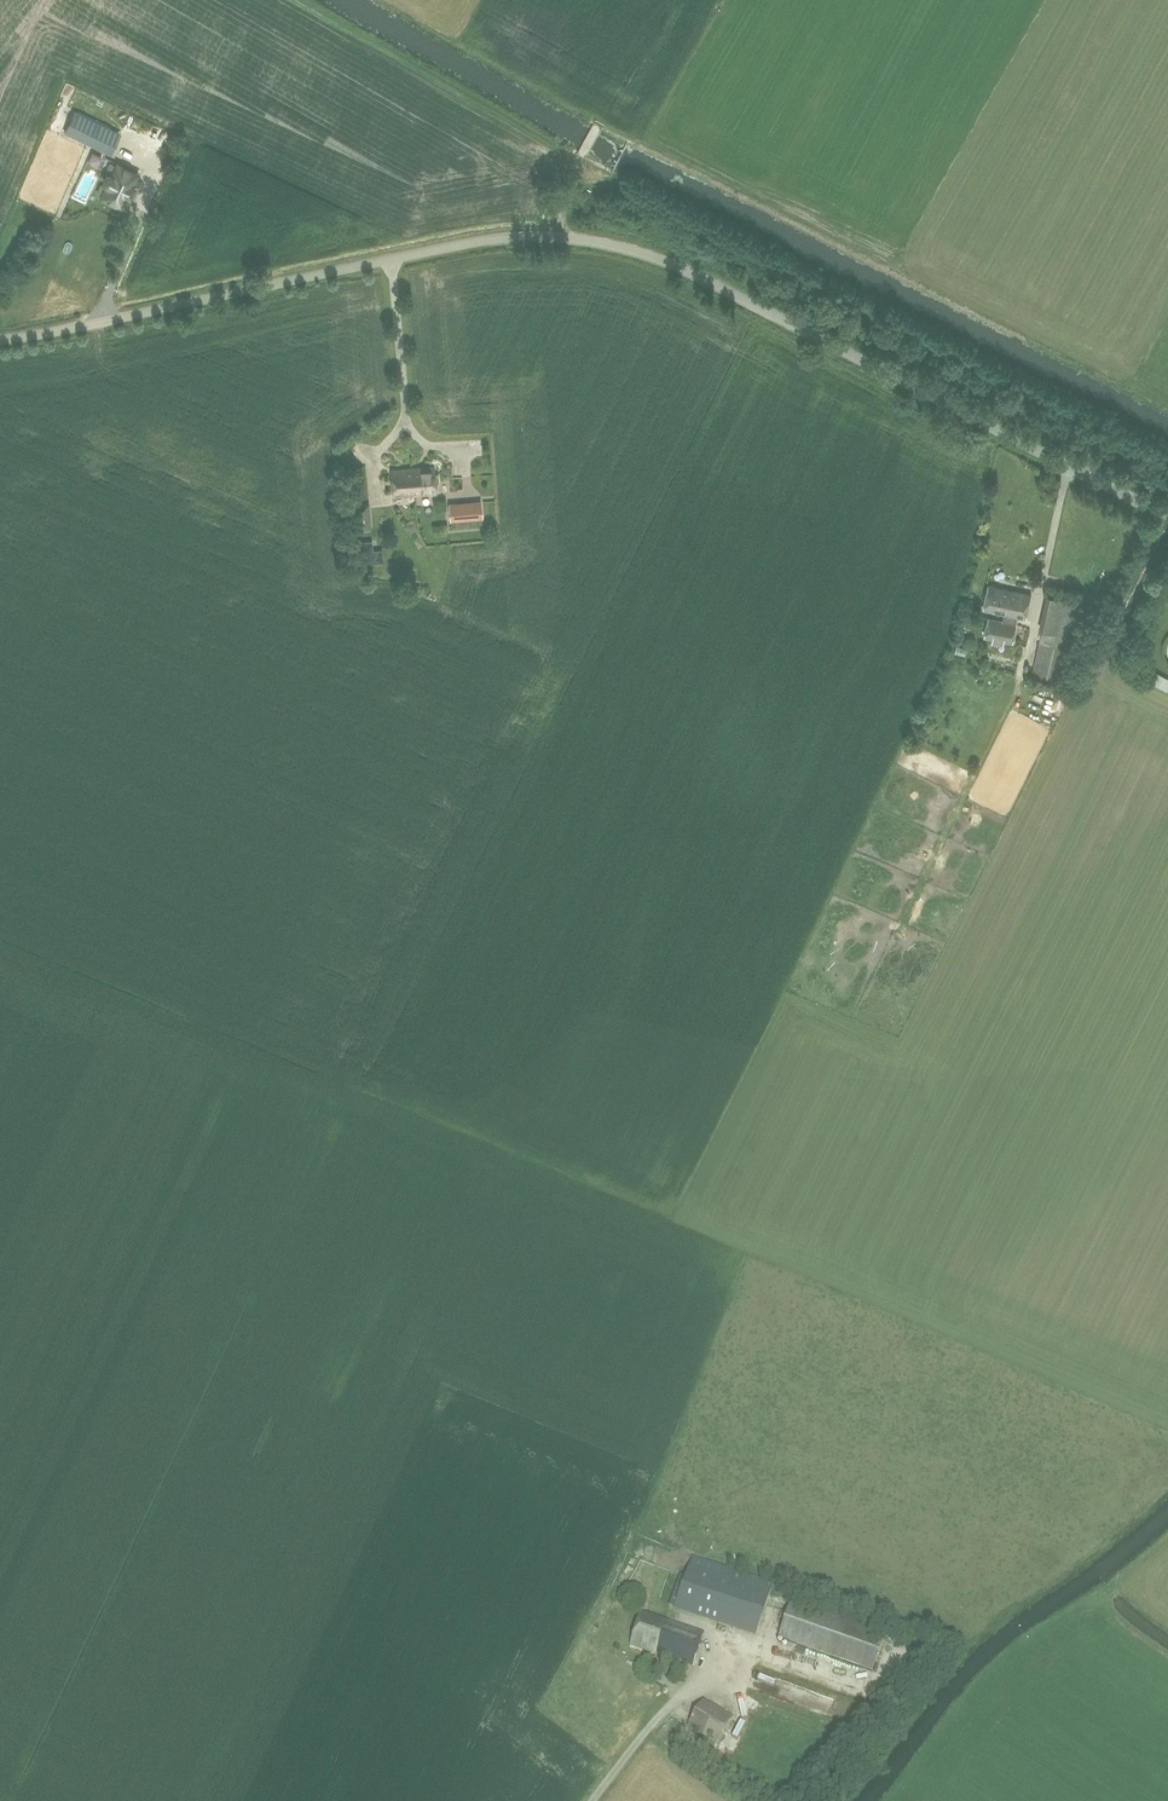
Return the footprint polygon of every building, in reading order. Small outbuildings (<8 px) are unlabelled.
[(111,131),(121,112),(85,95),(76,113),(111,131)] [(111,131),(76,113),(67,131),(102,149),(111,131)] [(136,186),(133,185),(138,173),(118,164),(113,175),(111,175),(110,175),(108,175),(107,176),(106,178),(105,178),(105,180),(105,181),(106,183),(106,184),(108,186),(103,197),(122,206),(128,195),(131,196),(136,186)] [(437,475),(436,475),(435,467),(411,469),(414,496),(437,494),(436,485),(438,485),(439,483),(439,476),(437,475)] [(414,496),(411,469),(391,470),(393,497),(414,496)] [(450,521),(482,519),(481,503),(449,505),(450,521)] [(373,565),(371,544),(359,545),(361,566),(373,565)] [(1027,618),(1032,594),(989,586),(984,610),(1005,614),(1004,622),(989,620),(986,637),(1015,643),(1018,625),(1016,624),(1017,616),(1027,618)] [(1050,596),(1033,675),(1066,682),(1083,603),(1050,596)] [(1167,685),(1167,673),(1155,667),(1150,677),(1167,685)] [(758,1634),(775,1582),(693,1556),(686,1577),(681,1575),(671,1605),(758,1634)] [(873,1672),(886,1635),(792,1602),(788,1613),(782,1611),(779,1618),(785,1620),(779,1639),(873,1672)] [(643,1613),(632,1646),(694,1666),(705,1633),(667,1620),(666,1621),(643,1613)] [(767,1657),(766,1663),(784,1666),(785,1660),(767,1657)] [(883,1674),(887,1662),(882,1660),(878,1672),(883,1674)] [(806,1675),(807,1669),(791,1664),(789,1670),(806,1675)] [(733,1717),(710,1703),(704,1700),(689,1726),(717,1743),(733,1717)]
